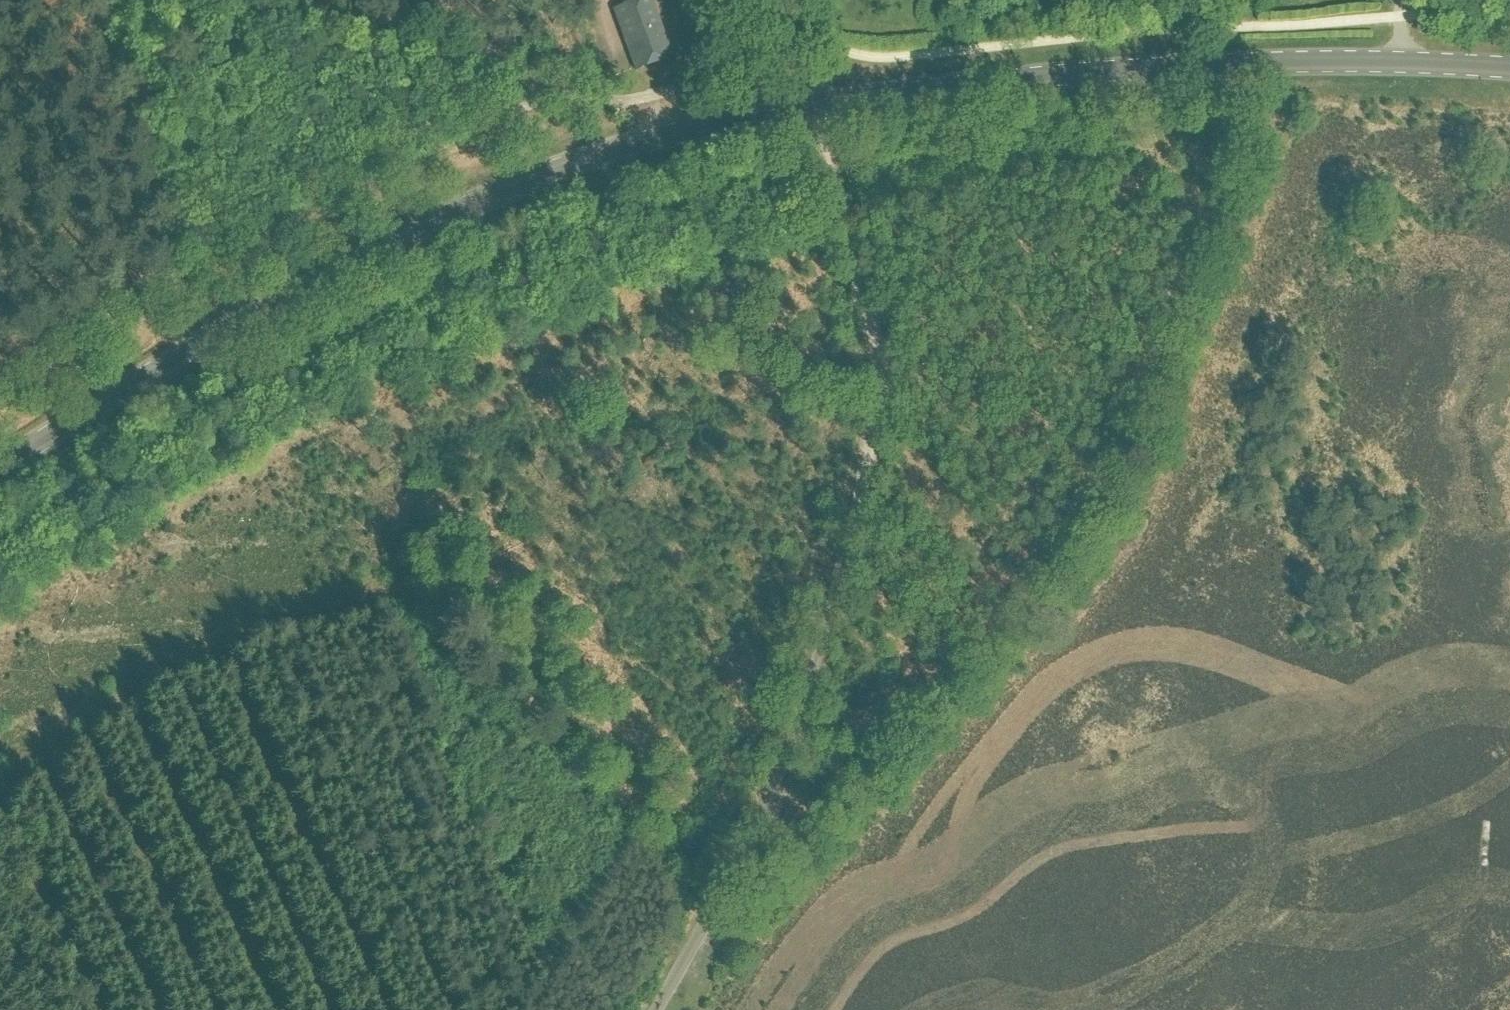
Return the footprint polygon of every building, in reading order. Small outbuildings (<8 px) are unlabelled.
[(671,57),(650,0),(641,0),(613,11),(635,71),(671,57)]
